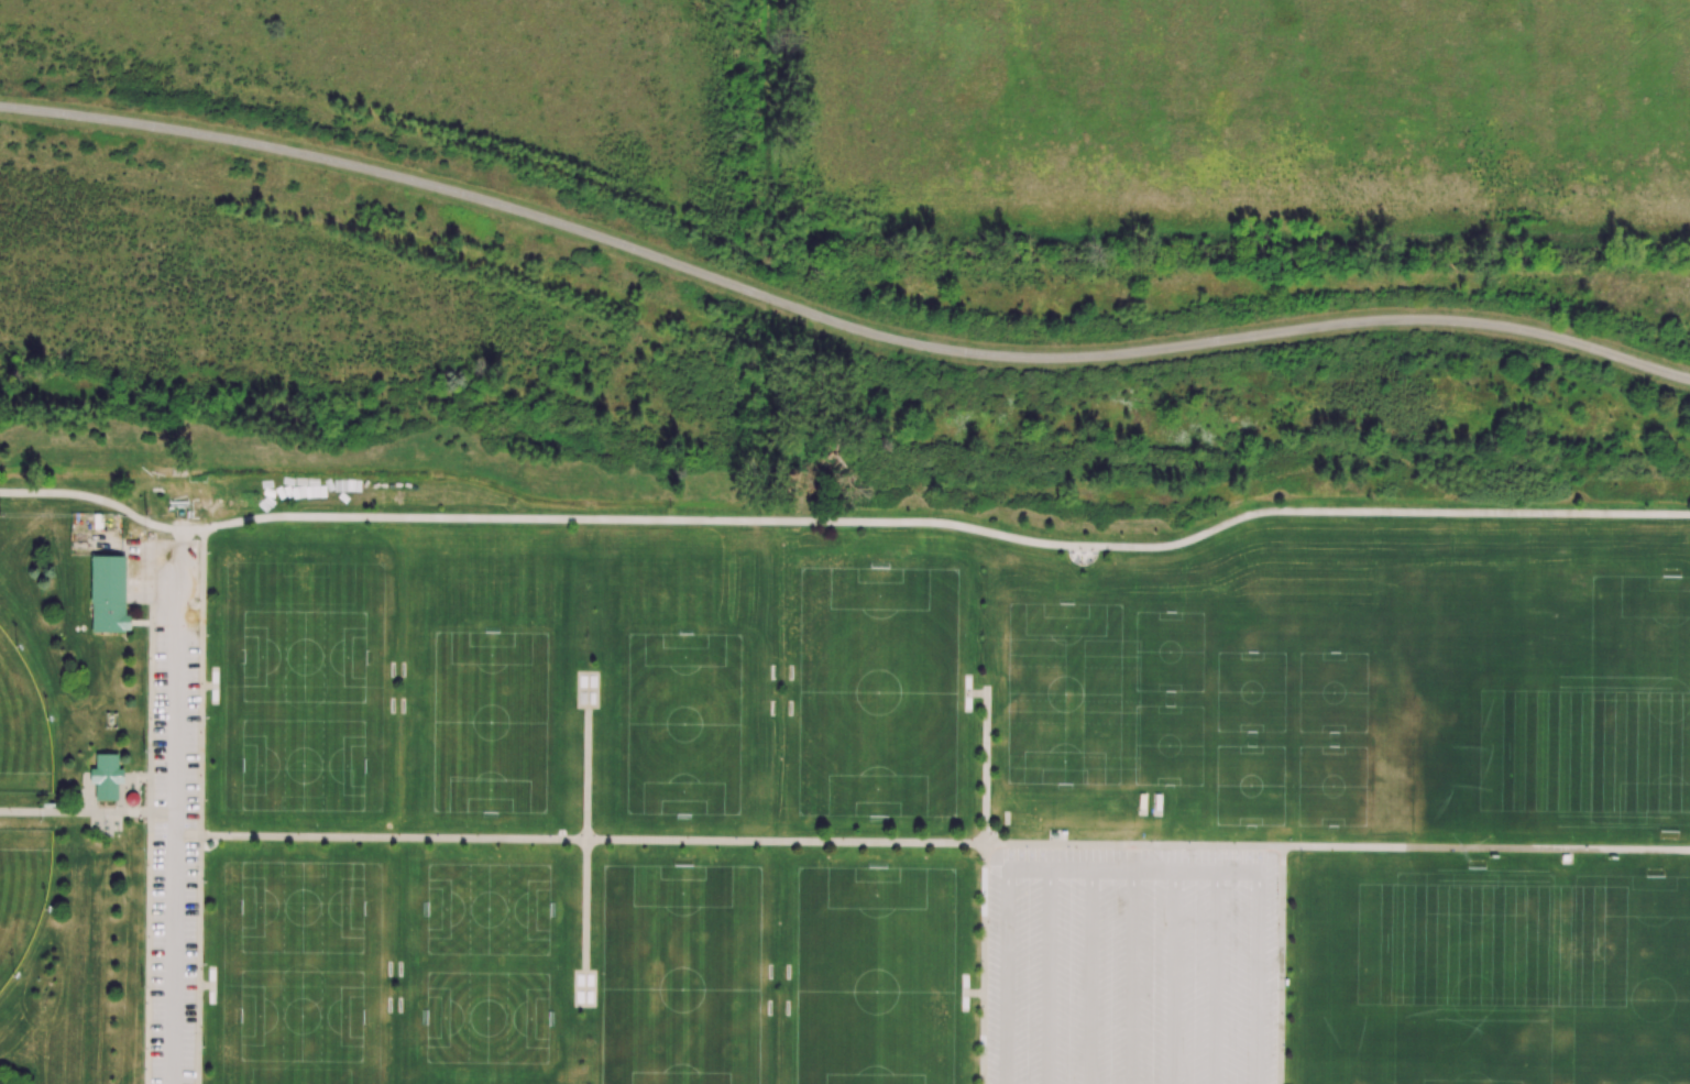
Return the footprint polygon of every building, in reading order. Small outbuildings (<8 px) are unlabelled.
[(124,615),(126,556),(92,555),(90,631),(129,632),(130,615),(124,615)] [(118,754),(95,755),(95,769),(90,769),(90,784),(95,784),(95,801),(117,801),(117,784),(123,784),(122,769),(118,769),(118,754)]
